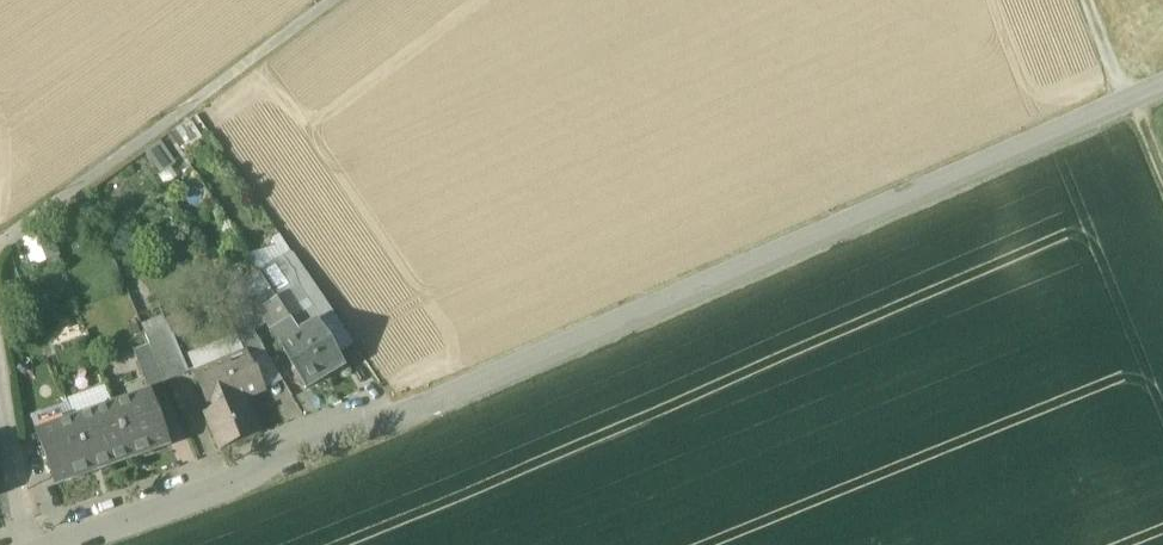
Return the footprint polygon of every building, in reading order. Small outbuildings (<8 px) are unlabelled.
[(141,150),(157,173),(172,162),(155,140),(141,150)] [(59,257),(48,231),(35,236),(46,262),(59,257)] [(46,262),(35,236),(22,242),(33,268),(46,262)] [(293,256),(261,276),(270,290),(274,297),(276,300),(294,290),(288,277),(301,268),(293,256)] [(301,268),(288,277),(294,290),(295,289),(310,281),(301,268)] [(251,301),(270,290),(261,276),(229,294),(239,309),(251,301)] [(332,314),(310,281),(295,289),(318,323),(332,314)] [(318,323),(295,289),(294,290),(276,300),(299,334),(318,323)] [(270,290),(251,301),(266,325),(279,346),(299,334),(276,300),(274,297),(270,290)] [(266,325),(251,301),(239,309),(253,333),(266,325)] [(253,333),(239,309),(227,314),(244,356),(246,355),(247,357),(249,356),(249,358),(264,351),(253,333)] [(186,315),(165,324),(166,326),(172,338),(173,337),(192,329),(186,315)] [(345,367),(318,323),(299,334),(326,379),(345,367)] [(166,326),(144,335),(150,347),(165,383),(188,373),(173,337),(172,338),(166,326)] [(326,379),(299,334),(279,346),(306,390),(326,379)] [(165,383),(150,347),(135,353),(149,390),(165,383)] [(244,356),(200,374),(201,377),(197,379),(206,402),(211,400),(212,404),(201,409),(203,414),(246,397),(246,398),(266,390),(257,370),(255,371),(249,358),(249,356),(247,357),(246,355),(244,356)] [(152,394),(114,408),(132,460),(170,446),(152,394)] [(246,397),(203,414),(219,452),(261,435),(246,398),(246,397)] [(114,408),(75,422),(94,473),(132,460),(114,408)] [(75,422),(37,435),(56,487),(94,473),(75,422)]
